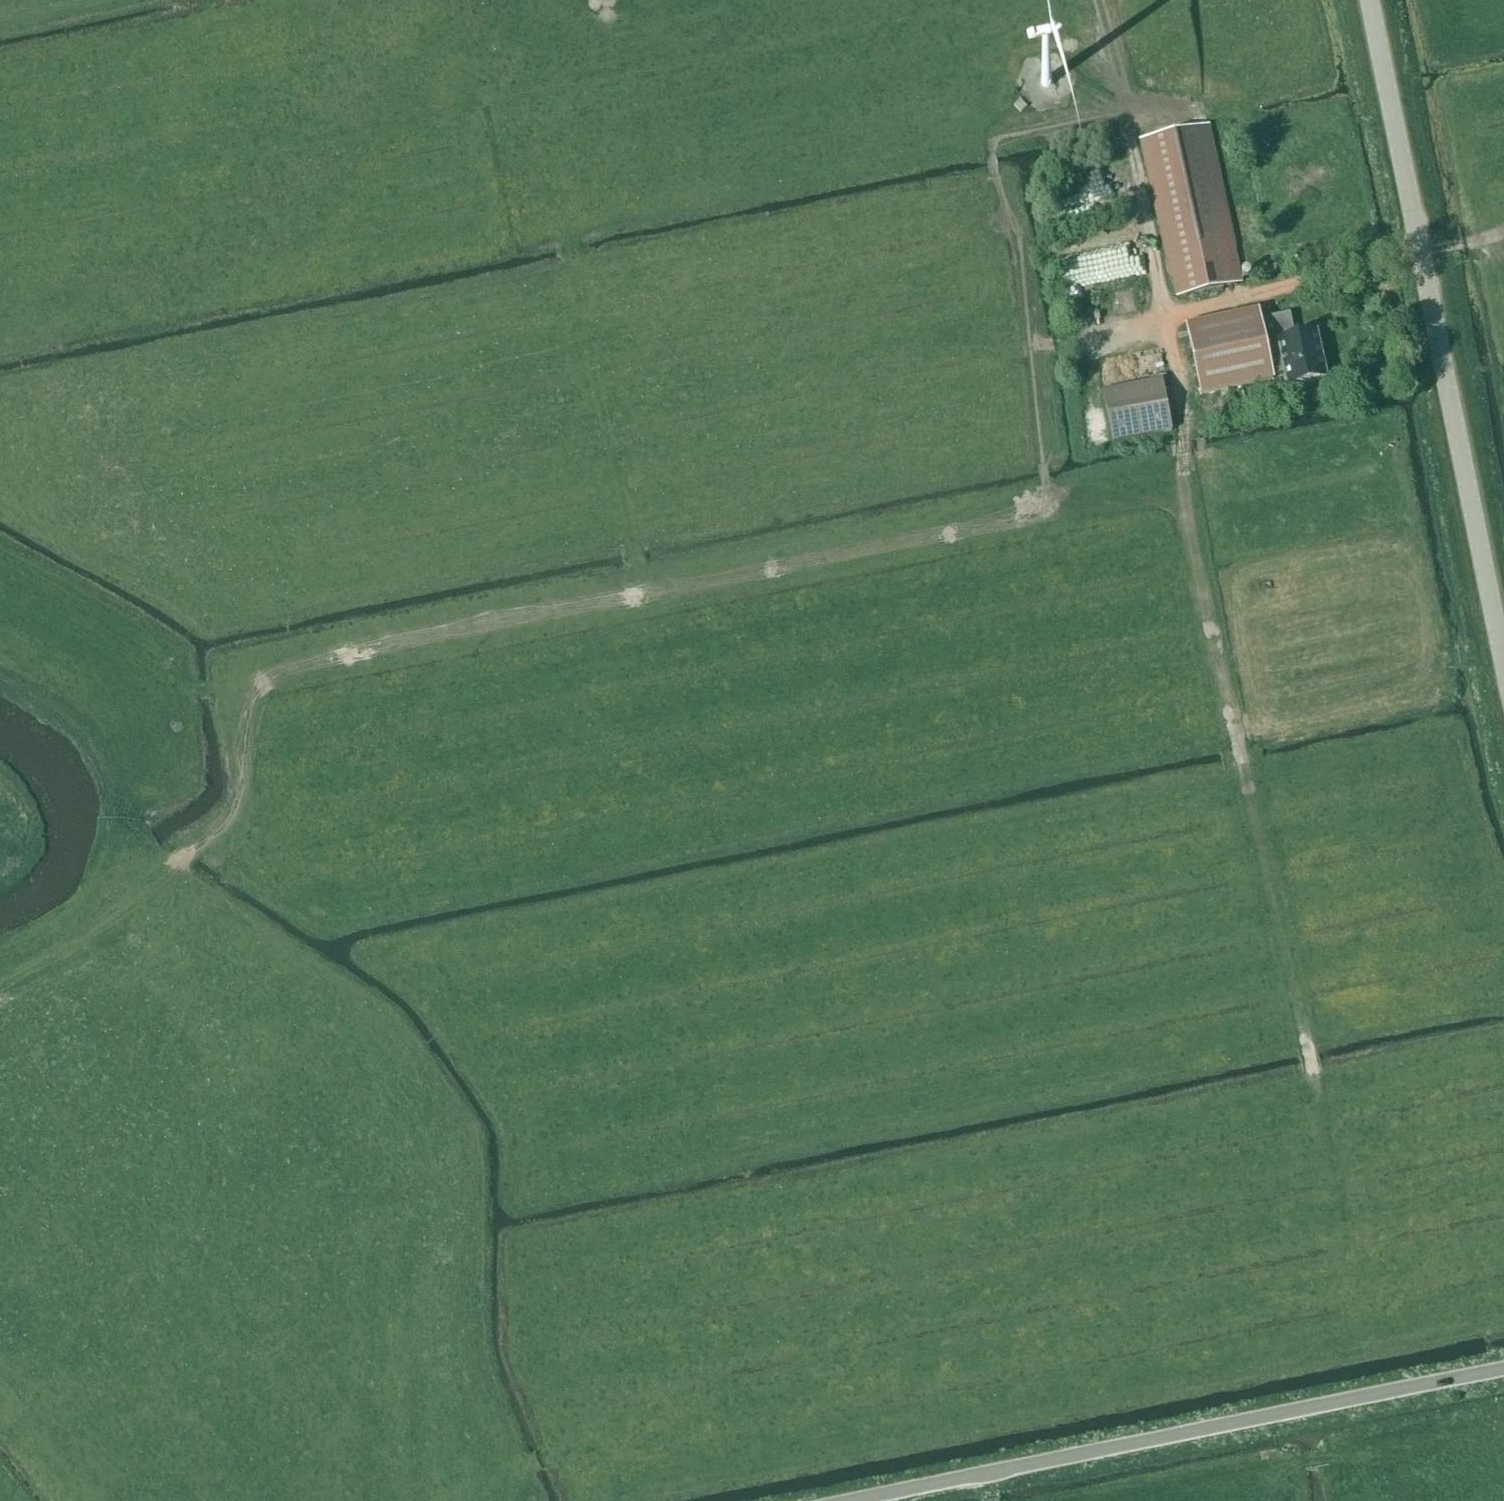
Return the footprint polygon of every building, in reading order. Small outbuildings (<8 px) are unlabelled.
[(1206,125),(1141,139),(1177,297),(1241,283),(1206,125)] [(1187,327),(1202,394),(1274,378),(1273,374),(1285,371),(1289,387),(1328,378),(1317,331),(1295,336),(1290,313),(1261,319),(1259,310),(1187,327)] [(1113,442),(1172,431),(1163,379),(1103,391),(1113,442)]
